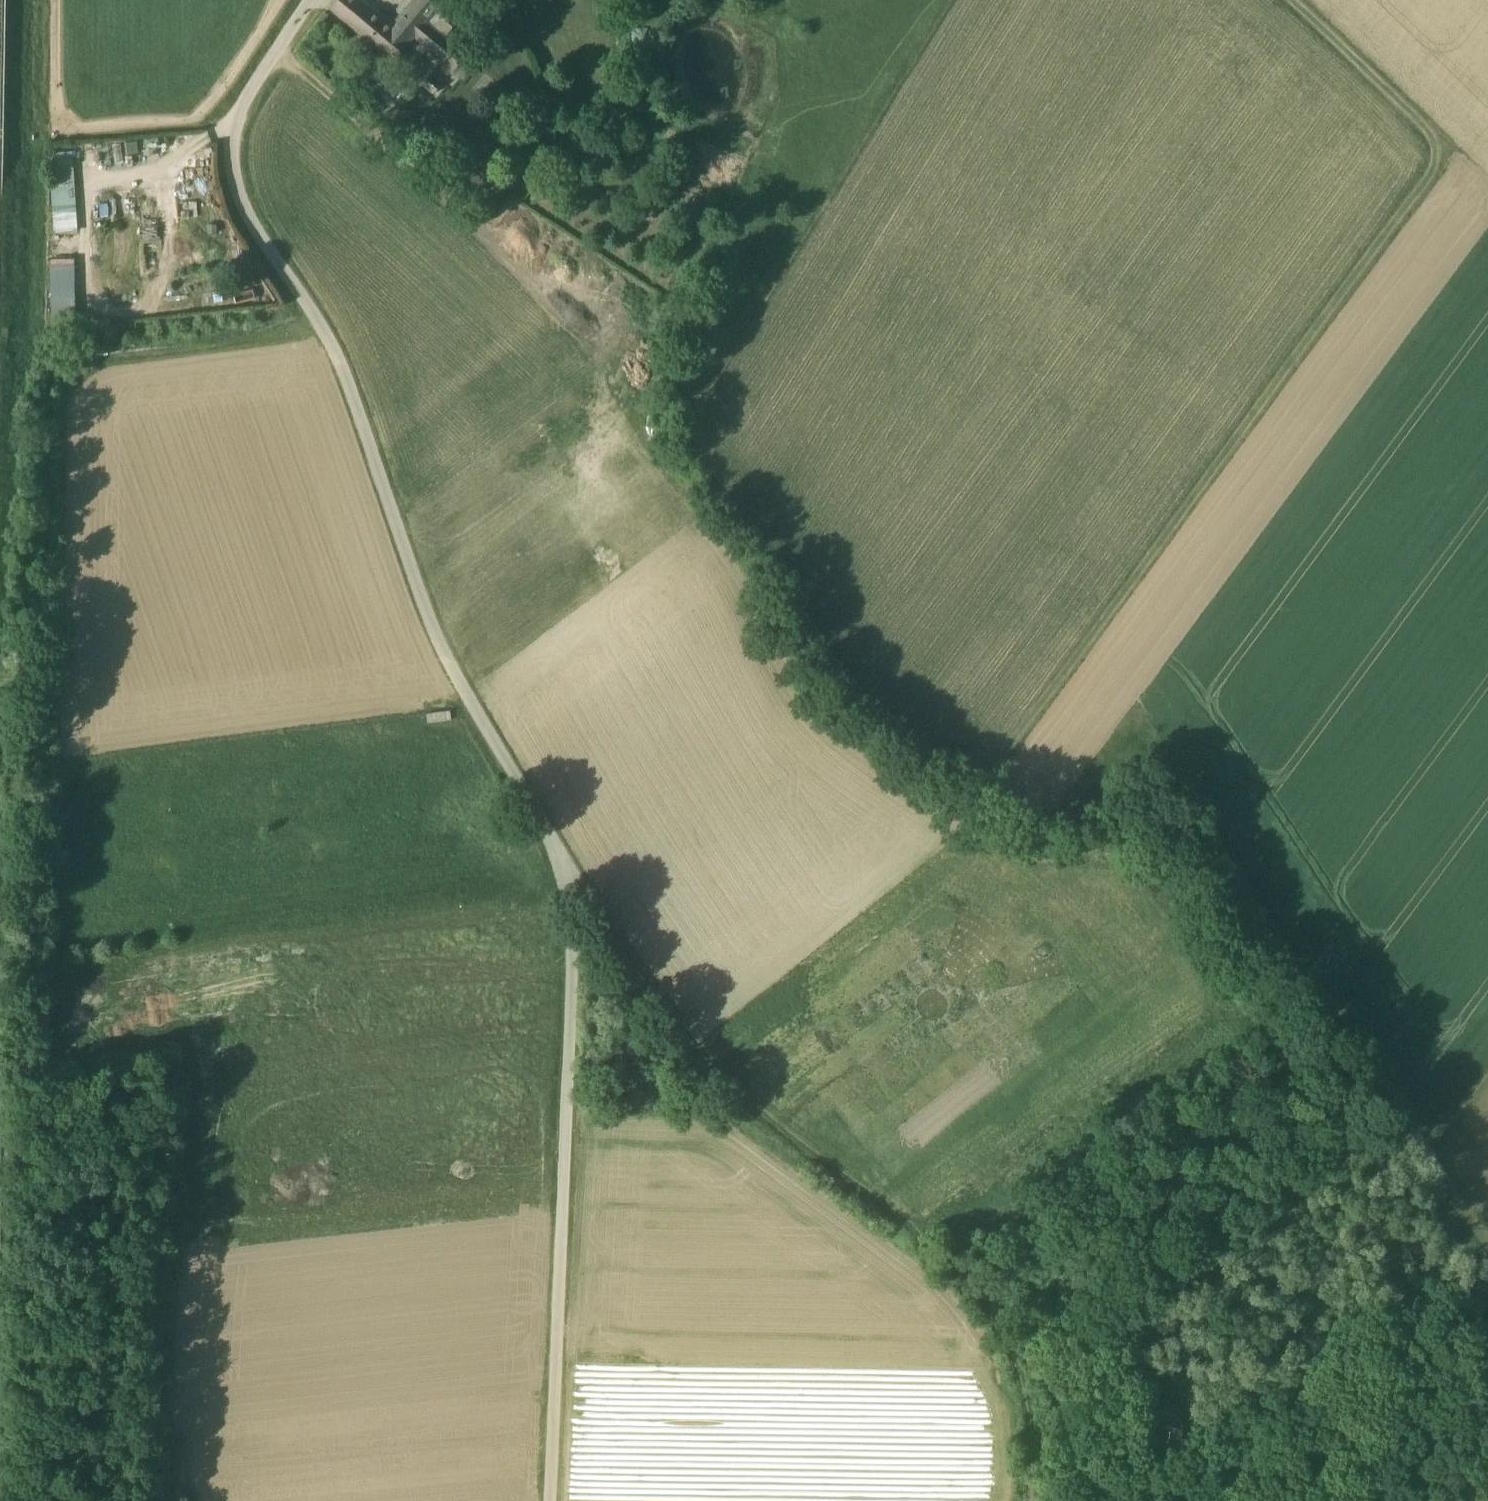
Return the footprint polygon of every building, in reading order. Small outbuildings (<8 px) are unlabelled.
[(364,2),(362,0),(339,0),(332,8),(371,39),(365,47),(382,61),(388,54),(393,58),(437,3),(434,0),(411,0),(391,24),(364,2)] [(452,75),(467,57),(468,55),(425,19),(411,35),(429,50),(426,53),(452,75)] [(443,83),(432,73),(422,85),(434,94),(443,83)] [(75,150),(51,151),(54,231),(78,230),(75,150)]
